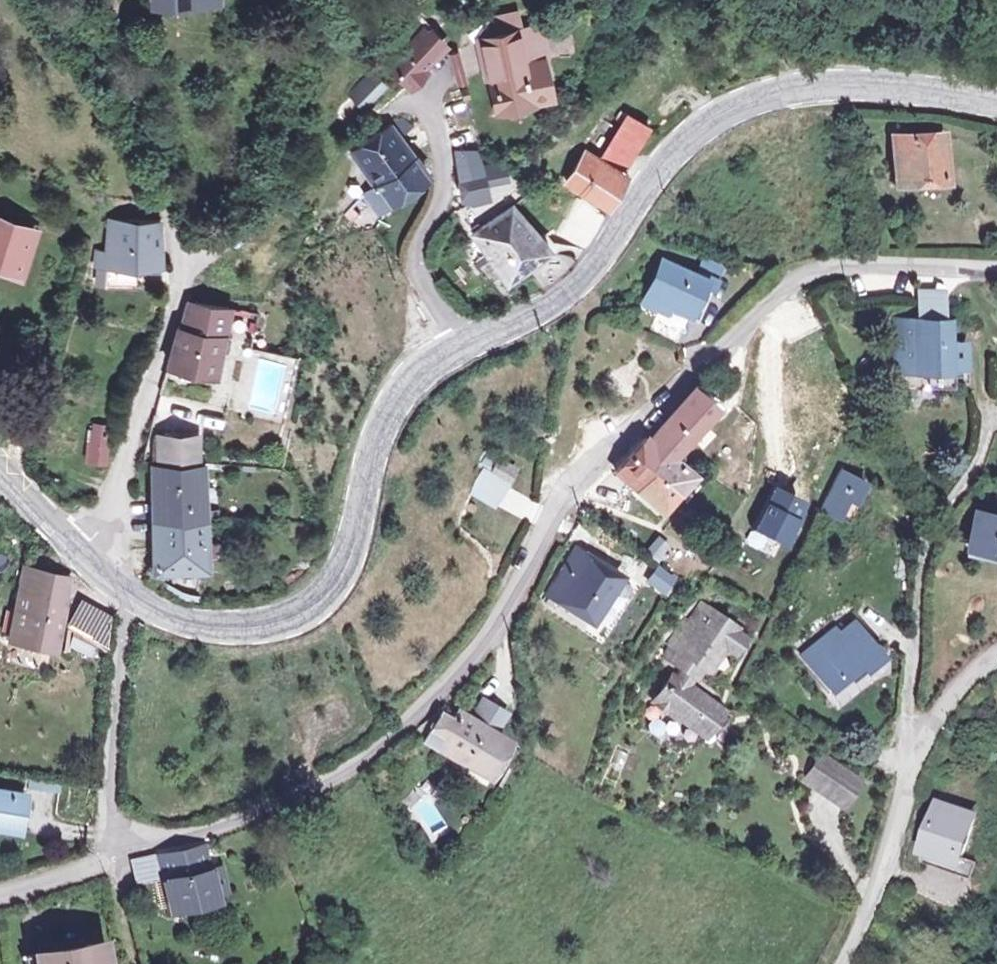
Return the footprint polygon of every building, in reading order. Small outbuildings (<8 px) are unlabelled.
[(506,24),(485,28),(476,47),(510,41),(506,24)] [(442,49),(426,35),(395,70),(411,83),(424,70),(442,49)] [(510,41),(476,47),(492,115),(542,107),(537,78),(517,81),(510,41)] [(369,74),(347,96),(358,107),(380,85),(369,74)] [(617,126),(590,168),(616,183),(642,140),(617,126)] [(347,163),(370,189),(361,199),(375,217),(423,178),(382,133),(354,152),(347,163)] [(937,146),(891,146),(893,186),(938,185),(937,146)] [(557,188),(599,212),(616,183),(590,168),(578,160),(557,188)] [(452,164),(455,175),(474,170),(473,166),(452,164)] [(495,166),(476,170),(482,193),(500,188),(495,166)] [(453,176),(457,202),(467,206),(484,202),(482,193),(476,170),(474,170),(455,175),(453,176)] [(549,200),(536,202),(539,216),(552,214),(549,200)] [(343,218),(352,227),(367,215),(357,204),(343,218)] [(502,209),(472,233),(468,228),(462,234),(506,289),(543,260),(520,231),(502,209)] [(150,228),(101,234),(105,271),(128,269),(160,268),(160,261),(153,261),(150,228)] [(0,230),(0,273),(13,278),(26,240),(0,230)] [(720,264),(700,255),(693,271),(699,274),(713,280),(720,264)] [(699,274),(657,256),(638,301),(680,319),(699,274)] [(128,269),(105,271),(102,270),(103,290),(129,289),(128,269)] [(915,295),(915,311),(942,311),(942,296),(915,295)] [(218,341),(221,313),(181,308),(178,336),(173,335),(165,370),(181,374),(180,383),(195,385),(197,378),(209,380),(214,340),(218,341)] [(898,323),(897,374),(946,374),(947,344),(947,323),(942,323),(942,311),(915,311),(915,323),(898,323)] [(962,344),(947,344),(946,374),(962,374),(962,344)] [(661,520),(693,483),(674,469),(713,420),(691,403),(650,452),(645,448),(613,484),(661,520)] [(103,439),(81,439),(80,465),(102,467),(103,439)] [(190,446),(155,446),(155,470),(190,471),(190,446)] [(495,516),(507,493),(493,486),(500,474),(489,468),(471,504),(495,516)] [(867,482),(839,468),(819,506),(838,514),(852,487),(863,493),(867,482)] [(513,481),(500,474),(493,486),(507,493),(513,481)] [(198,525),(197,475),(151,477),(152,525),(152,575),(199,574),(198,525)] [(982,516),(980,523),(996,527),(996,519),(982,516)] [(695,529),(685,522),(677,531),(687,539),(695,529)] [(980,523),(973,550),(996,556),(996,527),(980,523)] [(665,557),(656,550),(644,565),(654,572),(665,557)] [(623,586),(578,556),(546,601),(550,604),(546,610),(552,615),(557,608),(592,629),(623,586)] [(64,586),(19,578),(7,649),(54,655),(64,586)] [(673,586),(661,578),(653,590),(664,598),(673,586)] [(730,656),(740,642),(730,636),(733,632),(702,609),(689,628),(685,625),(671,643),(681,649),(671,665),(681,674),(675,682),(670,679),(651,706),(667,719),(669,715),(698,737),(716,713),(685,690),(699,670),(704,673),(708,668),(721,650),(730,656)] [(849,617),(800,656),(825,687),(874,648),(849,617)] [(95,644),(74,634),(73,649),(92,658),(95,644)] [(471,691),(463,708),(492,721),(499,704),(471,691)] [(724,719),(716,713),(698,737),(706,743),(724,719)] [(433,722),(421,753),(483,781),(500,743),(452,721),(449,728),(433,722)] [(836,803),(853,777),(817,754),(800,780),(836,803)] [(0,803),(0,839),(17,841),(22,806),(0,803)] [(950,858),(966,818),(932,803),(918,845),(950,858)] [(947,868),(950,858),(918,845),(915,855),(947,868)] [(217,872),(211,850),(155,861),(160,886),(166,912),(177,910),(199,905),(215,901),(211,883),(220,882),(217,872)] [(201,913),(199,905),(177,910),(178,918),(201,913)] [(93,953),(42,963),(95,963),(93,953)]
